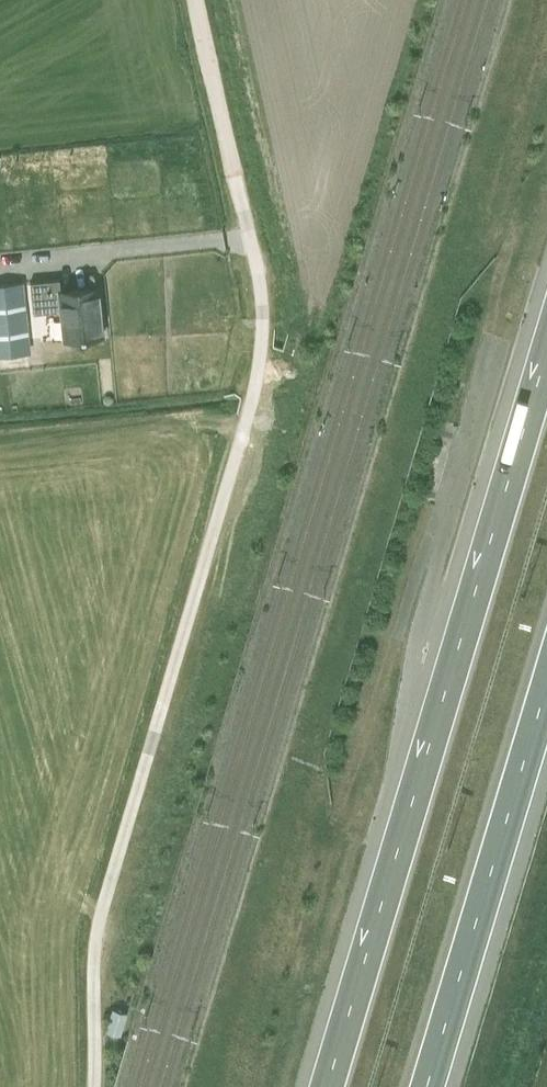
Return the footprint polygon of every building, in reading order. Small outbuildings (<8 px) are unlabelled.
[(105,269),(0,281),(0,377),(51,371),(43,306),(67,303),(70,328),(111,323),(105,269)] [(122,1011),(115,1033),(130,1038),(137,1016),(122,1011)]
